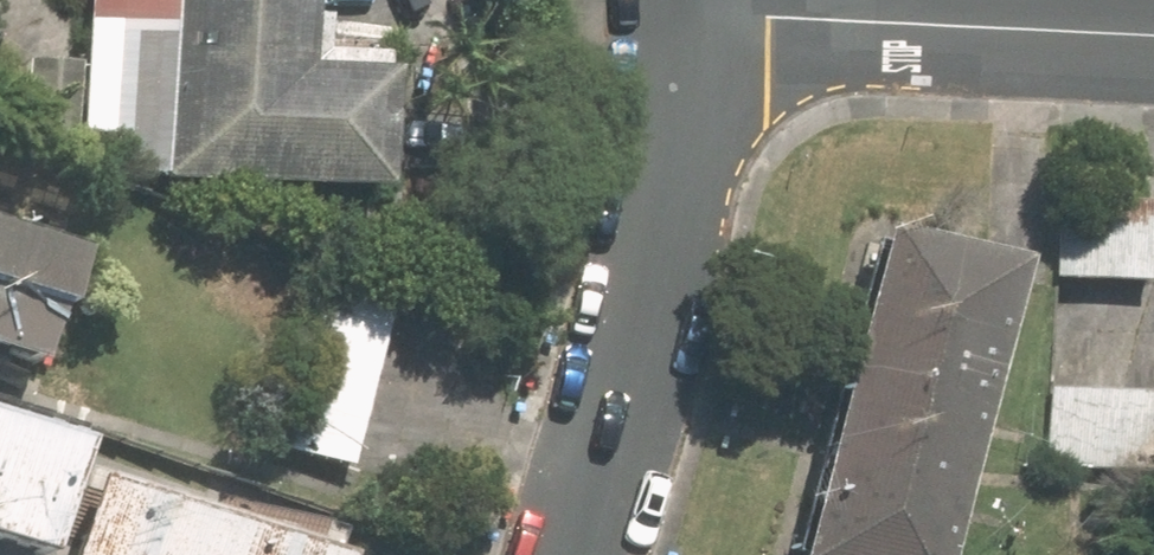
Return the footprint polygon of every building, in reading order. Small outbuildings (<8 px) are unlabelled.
[(390,70),(377,69),(378,54),(321,51),(307,51),(308,17),(309,0),(86,0),(81,129),(107,129),(105,152),(136,154),(136,167),(159,167),(159,178),(301,184),(385,187),(390,70)] [(24,147),(70,148),(71,53),(24,54),(24,147)] [(1054,180),(1050,276),(1136,279),(1140,185),(1054,180)] [(785,554),(922,554),(995,258),(865,225),(785,554)] [(38,368),(77,257),(0,231),(0,355),(38,368)] [(392,287),(319,268),(278,442),(351,459),(392,287)] [(1039,384),(1036,465),(1153,470),(1153,389),(1039,384)] [(11,554),(40,554),(76,451),(0,426),(0,551),(11,554)] [(75,482),(51,554),(292,554),(75,482)]
